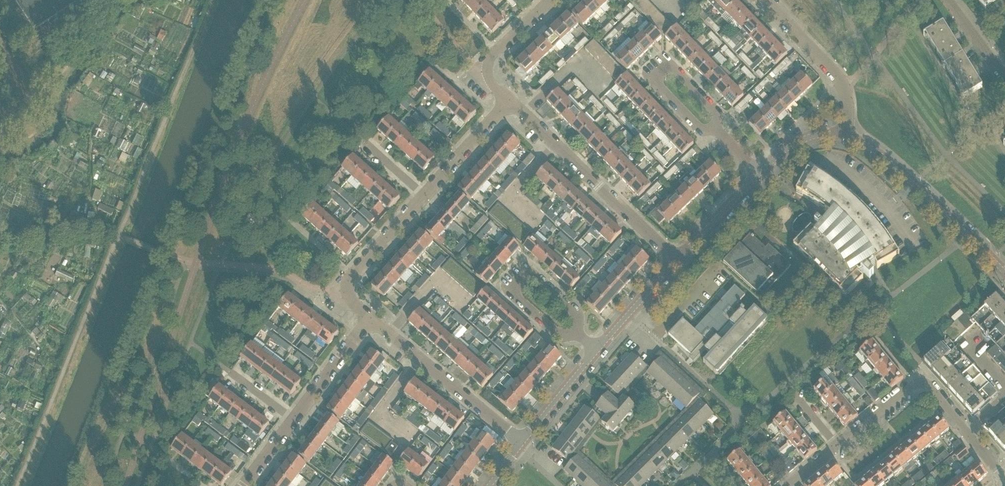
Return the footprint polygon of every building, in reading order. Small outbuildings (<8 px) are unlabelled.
[(468,6),(476,15),(487,5),(491,1),(491,0),(474,0),(468,6)] [(506,3),(512,8),(516,5),(511,0),(509,0),(506,3)] [(581,6),(592,17),(596,21),(605,13),(601,9),(592,0),(587,0),(581,6)] [(601,9),(609,0),(592,0),(601,9)] [(641,12),(650,4),(646,0),(645,0),(637,8),(641,12)] [(714,8),(715,8),(722,16),(726,13),(737,2),(735,0),(722,0),(718,4),(714,8)] [(985,11),(986,11),(984,8),(995,0),(977,0),(985,11)] [(692,1),(688,4),(694,10),(698,7),(692,1)] [(726,13),(734,22),(745,11),(737,2),(726,13)] [(641,12),(646,17),(654,8),(650,4),(641,12)] [(487,5),(476,15),(484,24),(495,13),(497,12),(494,9),(492,10),(487,5)] [(592,17),(581,6),(572,14),(583,25),(592,17)] [(627,7),(621,13),(624,16),(630,10),(627,7)] [(698,7),(694,10),(699,16),(703,12),(698,7)] [(646,17),(650,21),(659,13),(654,8),(646,17)] [(734,22),(743,30),(754,19),(745,11),(734,22)] [(495,13),(484,24),(493,33),(504,22),(495,13)] [(567,13),(559,22),(569,33),(578,24),(567,13)] [(624,16),(621,13),(615,18),(618,22),(624,16)] [(632,13),(627,18),(630,22),(636,17),(632,13)] [(650,21),(654,26),(663,17),(659,13),(650,21)] [(694,15),(691,18),(697,24),(700,21),(694,14),(694,15)] [(654,26),(659,30),(668,22),(663,17),(654,26)] [(630,22),(627,18),(621,24),(624,27),(630,22)] [(705,21),(711,27),(714,24),(709,18),(705,21)] [(743,30),(739,33),(744,38),(748,42),(751,39),(762,28),(754,19),(743,30)] [(646,21),(637,30),(642,34),(653,45),(661,37),(654,30),(650,26),(646,21)] [(700,21),(697,24),(702,30),(706,26),(700,21)] [(559,22),(550,30),(561,41),(569,33),(559,22)] [(668,22),(659,30),(663,35),(672,27),(668,22)] [(610,24),(604,29),(607,33),(613,27),(610,24)] [(714,24),(711,27),(716,33),(720,29),(714,24)] [(943,68),(962,56),(943,25),(924,37),(927,35),(946,66),(943,68)] [(665,37),(674,46),(685,35),(676,26),(665,37)] [(751,39),(759,48),(770,37),(762,28),(751,39)] [(607,33),(604,29),(598,35),(601,38),(607,33)] [(550,30),(541,38),(552,50),(561,41),(550,30)] [(615,30),(609,35),(612,39),(618,33),(615,30)] [(707,36),(713,42),(717,38),(711,32),(707,36)] [(642,34),(633,42),(644,53),(653,45),(642,34)] [(612,39),(609,35),(603,41),(607,44),(612,39)] [(674,46),(682,55),(694,44),(685,35),(674,46)] [(722,39),(728,45),(731,41),(725,35),(722,39)] [(759,48),(768,56),(779,45),(770,37),(759,48)] [(541,38),(533,47),(544,58),(552,50),(541,38)] [(585,38),(579,43),(583,47),(589,41),(585,38)] [(717,38),(713,42),(719,48),(722,44),(717,38)] [(585,49),(589,53),(598,45),(594,40),(585,49)] [(731,41),(728,45),(733,50),(736,47),(731,41)] [(633,42),(624,51),(635,62),(644,53),(633,42)] [(583,47),(579,43),(574,49),(577,52),(583,47)] [(682,55),(691,64),(702,53),(694,44),(682,55)] [(589,53),(594,58),(603,49),(598,45),(589,53)] [(779,45),(768,56),(776,65),(787,54),(779,45)] [(533,47),(524,55),(535,66),(544,58),(533,47)] [(594,58),(598,62),(607,54),(603,49),(594,58)] [(728,49),(724,53),(730,59),(734,55),(728,49)] [(635,62),(624,51),(616,59),(627,70),(635,62)] [(739,55),(744,61),(748,58),(743,51),(739,55)] [(565,52),(560,57),(562,60),(566,63),(571,58),(568,54),(565,52)] [(691,64),(699,72),(710,61),(702,53),(691,64)] [(710,61),(699,72),(707,81),(718,70),(720,68),(722,66),(727,61),(719,53),(714,58),(710,61)] [(598,62),(603,67),(611,59),(607,54),(598,62)] [(520,68),(515,72),(524,81),(528,77),(526,75),(535,66),(524,55),(515,64),(520,68)] [(734,55),(730,59),(735,65),(739,61),(734,55)] [(962,56),(943,68),(946,67),(965,98),(962,100),(963,100),(982,88),(962,56)] [(748,58),(744,62),(749,68),(753,64),(748,58)] [(787,58),(777,67),(778,68),(781,71),(783,73),(792,64),(787,59),(787,58)] [(603,67),(607,71),(616,63),(611,59),(603,67)] [(566,63),(562,60),(556,66),(560,69),(566,63)] [(607,71),(611,76),(620,68),(616,63),(607,71)] [(439,79),(429,71),(424,66),(414,78),(419,83),(414,87),(419,91),(423,86),(428,91),(439,79)] [(741,71),(746,76),(750,73),(744,67),(741,71)] [(777,67),(772,73),(776,76),(781,71),(778,68),(777,67)] [(620,68),(611,76),(616,80),(624,72),(620,68)] [(707,81),(716,89),(727,79),(718,70),(707,81)] [(755,73),(761,79),(764,76),(759,70),(755,73)] [(551,71),(545,76),(548,80),(554,75),(551,71)] [(750,73),(746,76),(752,82),(756,78),(750,73)] [(615,85),(624,94),(635,83),(626,74),(615,85)] [(802,74),(793,82),(804,94),(812,85),(802,74)] [(548,80),(545,76),(539,82),(542,86),(548,80)] [(767,78),(761,83),(764,87),(769,83),(770,82),(767,78)] [(432,95),(437,99),(448,87),(439,79),(428,91),(424,95),(429,99),(432,95)] [(572,82),(578,88),(582,85),(576,79),(572,82)] [(716,89),(724,98),(735,87),(727,79),(716,89)] [(789,79),(781,87),(784,91),(795,102),(804,94),(793,82),(789,79)] [(624,94),(632,103),(643,92),(635,83),(624,94)] [(761,83),(755,89),(758,93),(764,87),(761,83)] [(769,83),(764,87),(765,87),(775,99),(786,110),(795,102),(784,91),(780,95),(769,83)] [(582,85),(578,88),(583,94),(587,90),(582,85)] [(437,99),(447,108),(457,96),(448,87),(437,99)] [(735,87),(724,98),(732,107),(743,96),(735,87)] [(547,101),(555,110),(567,99),(558,91),(547,101)] [(632,103),(640,111),(652,100),(643,92),(632,103)] [(749,95),(744,100),(747,104),(753,99),(749,95)] [(408,96),(404,101),(410,106),(414,102),(408,96)] [(447,108),(456,116),(467,104),(457,96),(447,108)] [(589,100),(595,106),(598,102),(593,96),(589,100)] [(555,110),(564,119),(575,108),(567,99),(555,110)] [(603,102),(609,109),(612,105),(606,99),(603,102)] [(775,99),(767,107),(777,119),(786,110),(775,99)] [(640,111),(649,120),(660,109),(652,100),(640,111)] [(747,104),(744,100),(735,109),(740,114),(748,106),(747,104)] [(410,106),(404,101),(400,105),(406,110),(410,106)] [(598,102),(595,106),(600,111),(604,108),(598,102)] [(467,104),(456,116),(465,125),(476,113),(467,104)] [(612,105),(609,109),(614,114),(617,110),(612,105)] [(421,106),(417,111),(423,116),(427,111),(421,106)] [(767,107),(758,115),(769,127),(777,119),(767,107)] [(564,119),(572,127),(583,117),(575,108),(564,119)] [(649,120),(657,129),(668,118),(660,109),(649,120)] [(427,111),(423,116),(429,121),(433,116),(427,111)] [(416,113),(412,117),(418,122),(421,118),(416,113)] [(606,117),(611,123),(615,120),(609,114),(606,117)] [(769,127),(758,115),(749,124),(760,135),(769,127)] [(619,119),(625,126),(629,122),(623,116),(619,119)] [(572,127),(580,136),(591,125),(583,117),(572,127)] [(378,130),(387,138),(398,126),(388,118),(378,130)] [(421,118),(418,122),(423,127),(427,123),(421,118)] [(657,129),(665,137),(677,126),(668,118),(657,129)] [(615,120),(611,123),(617,128),(620,125),(615,120)] [(629,122),(625,126),(630,131),(634,128),(629,122)] [(436,127),(442,132),(446,128),(440,123),(436,127)] [(580,136),(589,145),(600,134),(591,125),(580,136)] [(387,138),(396,146),(407,134),(398,126),(387,138)] [(665,137),(662,141),(670,150),(674,146),(685,135),(677,126),(665,137)] [(446,128),(442,132),(447,137),(451,133),(446,128)] [(430,134),(436,139),(439,135),(434,130),(430,134)] [(622,134),(628,140),(632,137),(626,131),(622,134)] [(636,137),(642,143),(646,140),(640,133),(636,137)] [(396,146),(405,155),(416,143),(407,134),(396,146)] [(508,134),(500,143),(512,154),(520,145),(508,134)] [(589,145),(597,154),(608,143),(600,134),(589,145)] [(439,135),(436,139),(441,144),(445,140),(439,135)] [(685,135),(674,146),(682,155),(693,144),(685,135)] [(632,137),(628,140),(633,146),(637,142),(632,137)] [(646,140),(642,143),(647,148),(651,145),(646,140)] [(405,155),(414,163),(425,151),(416,143),(405,155)] [(500,143),(492,152),(504,163),(512,154),(500,143)] [(597,154),(605,162),(617,152),(608,143),(597,154)] [(617,152),(605,162),(614,171),(625,160),(628,156),(620,148),(617,152)] [(639,152),(645,158),(648,154),(642,148),(639,152)] [(692,149),(687,155),(690,158),(696,153),(692,149)] [(425,151),(414,163),(424,171),(434,159),(425,151)] [(653,154),(659,161),(662,157),(656,151),(653,154)] [(492,152),(484,161),(496,172),(504,163),(492,152)] [(531,154),(523,163),(527,167),(535,158),(531,154)] [(648,154),(645,158),(650,163),(653,166),(656,163),(653,160),(648,154)] [(690,158),(687,155),(681,160),(684,164),(690,158)] [(342,168),(351,176),(362,164),(353,156),(342,168)] [(662,157),(659,161),(664,166),(667,162),(662,157)] [(614,171),(622,179),(633,169),(625,160),(614,171)] [(484,161),(475,170),(487,181),(496,172),(484,161)] [(710,162),(701,170),(712,181),(721,173),(710,162)] [(527,167),(523,163),(518,169),(522,173),(527,167)] [(351,176),(361,185),(371,173),(362,164),(351,176)] [(537,177),(546,186),(557,174),(547,165),(537,177)] [(655,169),(661,174),(664,171),(659,165),(655,169)] [(675,165),(669,171),(673,175),(679,169),(675,165)] [(622,179),(630,188),(641,177),(633,169),(622,179)] [(475,170),(467,180),(479,190),(487,181),(475,170)] [(701,170),(693,178),(704,190),(712,181),(701,170)] [(669,171),(663,177),(667,181),(673,175),(669,171)] [(824,211),(830,216),(832,214),(838,219),(841,222),(847,228),(851,232),(856,238),(859,242),(865,249),(867,253),(872,260),(877,269),(896,258),(893,252),(896,251),(891,244),(887,238),(883,231),(878,226),(873,219),(868,214),(862,208),(857,203),(850,197),(848,199),(846,197),(841,193),(829,183),(825,181),(816,175),(812,173),(811,173),(807,172),(798,190),(804,193),(802,196),(813,203),(824,211)] [(361,185),(370,193),(381,181),(371,173),(361,185)] [(546,186),(555,194),(566,182),(557,174),(546,186)] [(512,175),(506,181),(506,182),(510,185),(515,180),(516,179),(512,175)] [(641,177),(630,188),(639,197),(650,186),(641,177)] [(693,178),(684,187),(695,198),(704,190),(693,178)] [(479,190),(467,180),(459,189),(471,200),(479,190)] [(370,193),(379,201),(390,189),(381,181),(370,193)] [(506,181),(500,187),(505,191),(510,185),(506,182),(506,181)] [(331,182),(327,186),(333,191),(334,190),(337,187),(331,182)] [(555,194),(564,202),(575,190),(566,182),(555,194)] [(658,183),(652,188),(655,192),(661,186),(658,183)] [(333,191),(327,186),(324,190),(329,195),(333,191)] [(528,186),(521,193),(525,197),(531,202),(535,198),(529,193),(532,189),(528,186)] [(684,187),(675,195),(686,206),(695,198),(684,187)] [(655,192),(652,188),(646,194),(650,197),(653,194),(655,192)] [(390,189),(379,201),(389,210),(399,198),(390,189)] [(564,202),(574,211),(584,199),(575,190),(564,202)] [(345,191),(341,196),(346,201),(351,196),(345,191)] [(459,194),(451,203),(461,212),(469,203),(459,194)] [(495,194),(490,200),(494,204),(499,198),(495,194)] [(650,197),(648,198),(653,204),(658,199),(653,194),(650,197)] [(675,195),(667,203),(678,214),(686,206),(675,195)] [(351,196),(346,201),(352,206),(356,201),(351,196)] [(339,198),(335,202),(341,207),(345,203),(339,198)] [(535,198),(531,202),(537,207),(541,203),(535,198)] [(574,211),(583,219),(594,207),(584,199),(574,211)] [(494,204),(490,200),(484,206),(489,210),(494,204)] [(540,210),(544,214),(548,209),(549,210),(553,205),(548,201),(540,210)] [(301,215),(310,223),(321,211),(312,203),(301,215)] [(345,203),(341,207),(347,213),(351,209),(345,203)] [(451,203),(443,213),(452,221),(461,212),(451,203)] [(678,214),(667,203),(658,211),(656,208),(649,214),(659,225),(665,219),(669,223),(678,214)] [(489,214),(493,218),(503,208),(498,204),(489,214)] [(583,219),(592,227),(603,215),(594,207),(583,219)] [(321,211),(310,223),(320,231),(330,219),(334,215),(325,208),(322,212),(321,211)] [(359,212),(365,217),(369,213),(363,208),(359,212)] [(493,218),(498,222),(507,212),(503,208),(493,218)] [(544,214),(549,219),(553,214),(549,210),(548,209),(544,214)] [(498,222),(502,227),(512,216),(507,212),(498,222)] [(369,213),(365,217),(371,223),(375,218),(369,213)] [(443,213),(434,222),(444,231),(452,221),(443,213)] [(553,214),(549,219),(555,224),(559,220),(553,214)] [(792,228),(792,229),(792,230),(792,231),(793,231),(793,232),(794,233),(795,233),(795,234),(796,234),(797,234),(798,234),(799,234),(799,233),(800,233),(801,233),(803,232),(804,231),(805,230),(807,229),(808,228),(809,226),(810,225),(810,223),(811,222),(811,221),(811,219),(811,217),(811,216),(810,215),(809,214),(808,214),(807,214),(805,214),(804,215),(802,215),(801,216),(800,217),(799,217),(798,218),(796,219),(796,220),(795,222),(793,224),(793,225),(792,226),(792,227),(792,228)] [(353,219),(359,224),(363,220),(357,215),(353,219)] [(484,215),(475,225),(480,229),(489,220),(484,215)] [(592,227),(588,232),(597,240),(602,235),(612,224),(603,215),(592,227)] [(502,227),(507,231),(516,220),(512,216),(502,227)] [(320,231),(329,240),(339,228),(330,219),(320,231)] [(363,220),(359,224),(365,229),(369,225),(363,220)] [(507,231),(512,235),(521,224),(516,220),(507,231)] [(548,221),(544,225),(550,231),(553,226),(548,221)] [(817,221),(814,224),(822,231),(825,228),(817,221)] [(444,231),(434,222),(426,231),(436,240),(444,231)] [(488,224),(482,231),(483,231),(487,234),(492,228),(488,224)] [(512,235),(516,239),(525,228),(521,224),(512,235)] [(612,224),(602,235),(611,244),(622,232),(612,224)] [(475,225),(470,231),(475,235),(480,229),(475,225)] [(562,230),(568,235),(572,231),(566,225),(562,230)] [(329,240),(338,248),(349,236),(339,228),(329,240)] [(525,228),(516,239),(521,243),(530,232),(525,228)] [(798,250),(835,287),(845,297),(863,279),(811,228),(796,243),(800,248),(798,250)] [(421,231),(413,240),(425,251),(433,242),(421,231)] [(482,231),(477,237),(481,241),(487,234),(483,231),(482,231)] [(572,231),(568,235),(574,240),(578,236),(572,231)] [(556,237),(562,242),(566,238),(560,232),(556,237)] [(724,263),(757,293),(759,291),(764,295),(777,280),(791,266),(780,256),(769,245),(766,248),(750,234),(724,263)] [(349,236),(338,248),(347,256),(358,244),(349,236)] [(524,247),(534,255),(542,246),(533,237),(524,247)] [(464,238),(459,244),(463,248),(468,242),(464,238)] [(510,238),(501,248),(511,256),(519,247),(510,238)] [(566,238),(562,242),(568,247),(571,243),(566,238)] [(619,239),(615,245),(619,248),(624,243),(619,239)] [(413,240),(404,249),(417,260),(425,251),(413,240)] [(581,247),(587,252),(591,248),(584,242),(581,247)] [(459,244),(454,249),(458,253),(463,248),(459,244)] [(471,244),(466,250),(470,253),(475,248),(471,244)] [(619,248),(615,245),(609,251),(613,255),(619,248)] [(534,255),(543,264),(552,254),(542,246),(534,255)] [(501,248),(493,257),(502,266),(511,256),(501,248)] [(591,248),(587,252),(592,257),(596,253),(591,248)] [(637,248),(629,257),(641,268),(649,259),(637,248)] [(404,249),(396,258),(408,269),(417,260),(404,249)] [(577,255),(574,259),(577,262),(581,259),(585,254),(578,249),(575,253),(577,255)] [(470,253),(466,250),(461,256),(465,259),(470,253)] [(552,254),(543,264),(552,272),(561,262),(564,258),(555,250),(552,254)] [(585,254),(581,259),(586,264),(590,259),(585,254)] [(442,256),(437,262),(441,265),(446,260),(442,256)] [(493,257),(484,266),(494,275),(502,266),(493,257)] [(629,257),(621,267),(633,277),(641,268),(629,257)] [(396,258),(388,267),(400,278),(408,269),(396,258)] [(603,258),(598,263),(602,267),(607,261),(603,258)] [(442,269),(446,273),(455,263),(451,259),(442,269)] [(441,265),(437,262),(431,268),(436,271),(441,265)] [(552,272),(561,280),(570,271),(561,262),(552,272)] [(446,273),(451,277),(460,267),(455,263),(446,273)] [(602,267),(598,263),(593,269),(597,273),(602,267)] [(494,275),(484,266),(476,276),(486,285),(494,275)] [(860,270),(869,278),(874,274),(866,266),(860,270)] [(388,267),(380,277),(392,287),(400,278),(388,267)] [(451,277),(455,281),(464,271),(460,267),(451,277)] [(621,267),(612,276),(624,287),(633,277),(621,267)] [(455,281),(460,286),(469,275),(464,271),(455,281)] [(570,271),(561,280),(571,289),(580,279),(570,271)] [(425,274),(420,280),(425,284),(430,278),(425,274)] [(460,286),(464,290),(474,279),(469,275),(460,286)] [(586,276),(582,281),(586,285),(591,280),(586,276)] [(612,276),(604,285),(616,296),(624,287),(612,276)] [(392,287),(380,277),(371,286),(384,297),(392,287)] [(464,290),(469,294),(478,283),(474,279),(464,290)] [(425,284),(420,280),(415,286),(419,290),(425,284)] [(586,285),(582,281),(576,288),(580,291),(586,285)] [(478,283),(469,294),(473,298),(483,287),(478,283)] [(604,285),(596,294),(608,305),(616,296),(604,285)] [(703,362),(716,374),(717,373),(716,373),(766,319),(766,320),(767,319),(754,307),(747,315),(743,312),(744,311),(742,308),(741,310),(738,313),(733,308),(745,296),(735,286),(721,301),(724,304),(715,313),(712,310),(703,320),(706,323),(697,333),(683,319),(668,335),(669,335),(670,335),(692,355),(691,356),(693,355),(699,360),(707,351),(711,355),(705,362),(704,362),(703,362)] [(477,299),(487,307),(496,297),(486,289),(477,299)] [(55,301),(60,303),(63,296),(52,291),(46,304),(52,307),(55,301)] [(409,292),(404,298),(408,302),(413,296),(409,292)] [(608,305),(596,294),(587,304),(600,315),(608,305)] [(278,307),(288,315),(298,302),(288,295),(278,307)] [(971,318),(975,323),(979,327),(1004,305),(996,296),(971,318)] [(433,301),(439,306),(443,302),(437,297),(433,301)] [(487,307),(496,316),(505,306),(496,297),(487,307)] [(408,302),(404,298),(399,304),(403,308),(408,302)] [(288,315),(298,323),(308,310),(298,302),(288,315)] [(443,302),(439,306),(445,312),(449,308),(443,302)] [(409,321),(408,322),(418,330),(428,318),(433,313),(423,305),(419,310),(409,321)] [(1004,305),(979,327),(988,337),(1004,321),(1004,306),(1004,305)] [(496,316),(505,324),(514,314),(505,306),(496,316)] [(298,323),(308,330),(318,317),(308,310),(298,323)] [(467,311),(463,316),(468,321),(472,316),(467,311)] [(960,311),(951,318),(955,322),(963,314),(960,311)] [(966,313),(961,317),(971,327),(975,323),(971,318),(966,313)] [(452,318),(457,322),(461,318),(456,314),(452,318)] [(505,324),(515,332),(524,323),(514,314),(505,324)] [(308,330),(318,338),(328,325),(318,317),(308,330)] [(961,317),(957,321),(966,331),(971,327),(961,317)] [(418,330),(427,338),(438,326),(428,318),(418,330)] [(461,318),(457,322),(463,328),(467,324),(461,318)] [(268,321),(264,325),(271,330),(271,329),(276,332),(279,328),(268,321)] [(957,321),(952,325),(961,335),(966,331),(957,321)] [(988,337),(996,345),(1004,337),(1004,321),(988,337)] [(476,327),(482,332),(485,328),(480,323),(476,327)] [(524,323),(515,332),(524,341),(533,331),(524,323)] [(271,330),(264,325),(261,330),(267,335),(271,330)] [(328,325),(318,338),(328,345),(338,333),(328,325)] [(952,325),(948,329),(957,339),(961,335),(952,325)] [(427,338),(436,346),(447,334),(438,326),(427,338)] [(485,328),(482,332),(488,338),(492,333),(485,328)] [(943,333),(948,339),(952,344),(957,339),(948,329),(943,333)] [(279,335),(286,339),(289,335),(283,330),(279,335)] [(470,334),(476,339),(479,335),(474,330),(470,334)] [(532,337),(527,342),(531,346),(533,348),(537,351),(540,347),(537,344),(542,339),(540,337),(535,333),(532,337)] [(436,346),(445,355),(456,343),(447,334),(436,346)] [(289,335),(286,339),(291,344),(295,339),(289,335)] [(479,335),(476,339),(482,345),(486,340),(479,335)] [(274,342),(280,347),(284,342),(277,337),(274,342)] [(996,345),(1004,356),(1004,337),(996,345)] [(255,338),(241,357),(251,364),(265,346),(255,338)] [(495,344),(501,348),(504,344),(499,339),(495,344)] [(924,361),(932,370),(956,348),(952,344),(948,339),(924,361)] [(860,351),(868,360),(880,350),(872,340),(860,351)] [(284,342),(280,347),(286,351),(290,347),(284,342)] [(523,347),(522,348),(523,349),(526,352),(531,346),(527,342),(523,347)] [(445,355),(454,363),(465,351),(456,343),(445,355)] [(504,344),(501,348),(507,354),(511,349),(504,344)] [(299,350),(306,355),(309,350),(303,345),(299,350)] [(465,351),(454,363),(463,371),(474,359),(479,353),(470,345),(465,351)] [(987,354),(1004,374),(1004,356),(996,345),(987,354)] [(265,346),(251,364),(261,372),(271,359),(275,354),(265,346)] [(489,350),(494,355),(498,351),(492,346),(489,350)] [(550,346),(541,355),(553,366),(561,356),(550,346)] [(932,370),(940,379),(965,357),(956,348),(932,370)] [(309,350),(306,355),(311,359),(315,355),(309,350)] [(868,360),(865,363),(872,372),(875,370),(888,359),(880,350),(868,360)] [(372,351),(365,361),(377,370),(385,361),(372,351)] [(498,351),(494,355),(500,361),(504,357),(498,351)] [(294,357),(300,362),(303,357),(297,352),(294,357)] [(515,355),(510,361),(515,364),(519,359),(515,355)] [(541,355),(533,364),(545,375),(553,366),(541,355)] [(632,355),(624,365),(637,377),(646,368),(632,355)] [(303,357),(300,362),(306,366),(309,362),(303,357)] [(940,379),(948,388),(973,366),(965,357),(940,379)] [(847,358),(841,363),(845,367),(851,362),(847,358)] [(261,372),(270,379),(280,366),(271,359),(261,372)] [(463,371),(473,379),(483,367),(474,359),(463,371)] [(875,370),(883,379),(896,368),(888,359),(875,370)] [(660,360),(647,373),(657,382),(670,369),(660,360)] [(365,361),(357,370),(370,380),(376,384),(383,375),(377,370),(365,361)] [(515,364),(510,361),(505,367),(509,370),(515,364)] [(845,367),(841,363),(836,368),(839,372),(841,370),(845,367)] [(533,364),(525,373),(537,384),(545,375),(533,364)] [(624,365),(615,375),(628,387),(637,377),(624,365)] [(270,379),(280,387),(291,374),(280,366),(270,379)] [(948,388),(964,406),(989,384),(973,366),(948,388)] [(483,367),(473,379),(482,387),(493,375),(483,367)] [(845,367),(841,370),(846,377),(850,374),(845,367)] [(896,368),(883,379),(891,388),(904,378),(896,368)] [(670,369),(657,382),(667,391),(680,378),(670,369)] [(357,370),(350,380),(363,390),(370,380),(357,370)] [(394,373),(389,380),(394,383),(399,377),(394,373)] [(499,373),(494,379),(498,382),(503,377),(499,373)] [(525,373),(517,382),(528,393),(537,384),(525,373)] [(854,377),(859,383),(864,379),(859,373),(854,377)] [(291,374),(280,387),(291,395),(301,382),(291,374)] [(827,378),(814,389),(822,398),(834,388),(840,383),(832,374),(827,378)] [(615,375),(606,384),(619,397),(628,387),(615,375)] [(680,378),(667,391),(676,401),(689,387),(680,378)] [(498,382),(494,379),(489,385),(493,388),(498,382)] [(848,383),(853,388),(857,385),(852,379),(848,383)] [(864,379),(859,383),(864,389),(869,385),(864,379)] [(350,380),(342,390),(355,400),(360,394),(365,398),(368,394),(363,390),(350,380)] [(394,383),(389,380),(385,386),(389,389),(394,383)] [(405,393),(415,401),(425,388),(414,380),(405,393)] [(214,382),(204,394),(208,398),(209,398),(210,399),(219,406),(229,394),(219,386),(218,385),(214,382)] [(517,382),(508,391),(520,402),(528,393),(517,382)] [(989,384),(964,406),(973,415),(997,393),(989,384)] [(857,385),(853,388),(860,397),(865,394),(857,385)] [(689,387),(676,401),(686,410),(699,396),(689,387)] [(415,401),(425,408),(435,396),(425,388),(415,401)] [(822,398),(829,408),(842,397),(834,388),(822,398)] [(867,392),(875,401),(879,398),(872,389),(867,392)] [(342,390),(335,400),(348,410),(355,400),(342,390)] [(520,402),(508,391),(500,401),(512,412),(520,402)] [(379,393),(375,399),(379,403),(384,396),(379,393)] [(219,406),(229,414),(239,401),(229,394),(219,406)] [(425,408),(435,416),(444,403),(435,396),(425,408)] [(608,396),(597,408),(608,417),(619,405),(608,396)] [(829,408),(837,417),(850,406),(842,397),(829,408)] [(864,401),(869,407),(873,403),(868,397),(864,401)] [(379,403),(375,399),(370,405),(374,409),(379,403)] [(625,399),(614,411),(625,421),(635,409),(625,399)] [(348,410),(335,400),(327,410),(340,419),(348,410)] [(229,414),(239,421),(249,409),(239,401),(229,414)] [(700,401),(691,410),(704,423),(713,414),(700,401)] [(435,416),(444,423),(454,411),(444,403),(435,416)] [(392,409),(399,414),(402,410),(396,405),(392,409)] [(585,406),(577,417),(592,429),(599,420),(600,419),(591,411),(585,406)] [(850,406),(837,417),(845,426),(857,416),(850,406)] [(239,421),(249,429),(259,416),(249,409),(239,421)] [(691,410),(682,420),(695,432),(704,423),(691,410)] [(454,411),(444,423),(454,431),(464,418),(454,411)] [(614,411),(603,423),(614,433),(625,421),(614,411)] [(993,419),(1004,432),(1004,414),(1002,411),(993,419)] [(199,412),(195,417),(202,421),(205,417),(199,412)] [(776,436),(781,432),(794,421),(786,412),(768,426),(776,436)] [(364,413),(360,419),(364,422),(369,416),(364,413)] [(328,415),(321,425),(331,433),(337,437),(345,427),(339,423),(336,421),(328,415)] [(410,415),(406,420),(412,425),(416,420),(410,415)] [(249,429),(245,434),(255,442),(259,437),(269,424),(259,416),(249,429)] [(938,416),(929,424),(940,437),(949,429),(938,416)] [(202,421),(195,417),(192,421),(198,426),(202,421)] [(577,417),(568,427),(583,439),(592,429),(577,417)] [(364,422),(360,419),(355,425),(360,428),(364,422)] [(993,419),(983,427),(989,433),(1004,450),(1004,432),(993,419)] [(416,420),(412,425),(418,429),(422,424),(421,423),(416,420)] [(682,420),(673,429),(686,442),(695,432),(682,420)] [(210,426),(216,431),(220,426),(214,421),(210,426)] [(781,432),(788,441),(801,431),(794,421),(781,432)] [(360,433),(365,437),(374,426),(369,422),(360,433)] [(463,424),(458,431),(463,434),(468,428),(463,424)] [(929,424),(920,432),(930,445),(940,437),(929,424)] [(321,425),(314,434),(324,443),(331,433),(321,425)] [(220,426),(217,431),(223,435),(226,431),(220,426)] [(365,437),(370,441),(379,430),(374,426),(365,437)] [(568,427),(560,438),(575,450),(583,439),(568,427)] [(477,428),(469,438),(474,442),(487,452),(495,442),(481,432),(477,428)] [(208,429),(205,433),(211,438),(215,433),(208,429)] [(673,429),(664,438),(677,451),(686,442),(673,429)] [(370,441),(375,444),(383,433),(379,430),(370,441)] [(426,435),(432,440),(436,435),(430,430),(426,435)] [(761,430),(755,435),(758,439),(764,434),(761,430)] [(463,434),(458,431),(454,437),(459,441),(463,434)] [(788,441),(796,451),(809,440),(801,431),(788,441)] [(920,432),(910,440),(921,453),(930,445),(920,432)] [(215,433),(211,438),(218,443),(221,438),(215,433)] [(375,444),(380,448),(388,437),(383,433),(375,444)] [(314,434),(306,444),(317,452),(324,443),(314,434)] [(171,448),(182,456),(192,442),(182,435),(171,448)] [(436,435),(432,440),(439,445),(442,440),(436,435)] [(758,439),(755,435),(749,439),(752,444),(758,439)] [(233,436),(230,441),(235,445),(239,440),(233,436)] [(380,448),(385,452),(392,443),(393,441),(388,437),(380,448)] [(421,442),(427,446),(430,442),(425,437),(421,442)] [(560,438),(552,448),(567,460),(575,450),(560,438)] [(664,438),(655,448),(668,460),(677,451),(664,438)] [(352,439),(348,445),(352,448),(357,442),(352,439)] [(236,446),(247,453),(251,448),(240,440),(236,446)] [(809,440),(796,451),(804,460),(817,449),(809,440)] [(910,440),(901,447),(912,460),(921,453),(910,440)] [(962,444),(958,440),(952,445),(956,449),(962,444)] [(182,456),(192,464),(202,450),(192,442),(182,456)] [(430,442),(427,446),(433,452),(437,447),(430,442)] [(474,442),(466,452),(480,462),(487,452),(474,442)] [(392,443),(385,452),(384,453),(391,457),(398,448),(392,443)] [(228,444),(225,448),(231,453),(234,449),(234,448),(228,444)] [(317,452),(306,444),(298,455),(309,463),(317,452)] [(359,444),(355,450),(360,454),(364,448),(359,444)] [(448,444),(443,451),(448,454),(453,448),(448,444)] [(772,444),(768,448),(773,454),(777,450),(772,444)] [(348,445),(343,451),(348,454),(352,448),(348,445)] [(901,447),(892,455),(903,468),(912,460),(901,447)] [(954,455),(959,461),(969,453),(963,447),(954,455)] [(655,448),(645,457),(658,470),(668,460),(655,448)] [(234,449),(231,453),(237,458),(240,453),(234,449)] [(192,464),(201,471),(212,457),(202,450),(192,464)] [(355,450),(350,457),(355,460),(360,454),(355,450)] [(727,461),(735,470),(748,460),(740,450),(727,461)] [(761,454),(766,460),(771,456),(766,450),(761,454)] [(777,450),(773,454),(778,461),(783,457),(777,450)] [(398,464),(408,471),(418,458),(408,451),(398,464)] [(448,454),(443,451),(439,457),(444,460),(448,454)] [(945,451),(939,456),(943,460),(948,455),(945,451)] [(378,452),(370,462),(376,466),(386,474),(394,464),(386,458),(383,456),(378,452)] [(466,452),(459,462),(472,472),(480,462),(466,452)] [(293,455),(286,465),(299,475),(306,465),(293,455)] [(564,469),(574,479),(587,465),(577,455),(564,469)] [(892,455),(883,463),(893,476),(903,468),(892,455)] [(771,456),(766,460),(771,467),(776,463),(771,456)] [(943,460),(939,456),(933,461),(936,465),(943,460)] [(201,471),(211,479),(222,465),(212,457),(201,471)] [(645,457),(636,466),(649,479),(658,470),(645,457)] [(781,464),(788,473),(794,468),(790,464),(792,462),(788,457),(781,464)] [(337,458),(333,464),(338,468),(342,462),(337,458)] [(418,458),(408,471),(418,479),(428,466),(418,458)] [(950,458),(945,462),(949,467),(954,462),(950,458)] [(211,479),(221,485),(222,485),(232,473),(236,467),(226,459),(222,465),(211,479)] [(735,470),(742,479),(755,469),(748,460),(735,470)] [(683,461),(679,465),(684,470),(688,466),(683,461)] [(459,462),(451,472),(465,482),(472,472),(459,462)] [(832,462),(822,470),(833,483),(842,475),(832,462)] [(938,467),(942,472),(949,467),(945,462),(938,467)] [(976,462),(967,470),(977,483),(987,475),(976,462)] [(883,463),(873,470),(884,483),(893,476),(883,463)] [(333,464),(328,471),(333,475),(338,468),(333,464)] [(344,464),(339,470),(344,473),(349,467),(344,464)] [(433,464),(428,470),(433,474),(438,468),(433,464)] [(930,464),(921,471),(924,475),(933,468),(930,464)] [(286,465),(278,474),(291,484),(299,475),(286,465)] [(582,485),(584,485),(596,473),(587,465),(574,479),(582,485)] [(376,466),(368,476),(379,484),(386,474),(376,466)] [(627,476),(638,485),(642,485),(649,479),(636,466),(627,476)] [(748,485),(753,485),(763,478),(755,469),(742,479),(748,485)] [(777,472),(782,478),(786,475),(781,469),(777,472)] [(344,473),(339,470),(334,476),(339,480),(344,473)] [(424,477),(429,480),(433,474),(428,470),(424,477)] [(813,477),(820,485),(829,485),(833,483),(822,470),(813,477)] [(864,478),(871,485),(881,485),(884,483),(873,470),(864,478)] [(957,478),(964,485),(974,485),(977,483),(967,470),(957,478)] [(924,475),(921,471),(911,478),(915,483),(924,475)] [(444,482),(449,485),(462,485),(465,482),(451,472),(444,482)] [(607,484),(596,473),(584,485),(605,485),(607,484)] [(932,473),(926,478),(930,482),(936,477),(932,473)] [(271,484),(274,485),(294,485),(291,484),(278,474),(271,484)] [(361,485),(377,485),(379,484),(368,476),(361,485)] [(618,485),(619,485),(638,485),(627,476),(618,485)] [(813,477),(804,485),(805,485),(820,485),(813,477)] [(926,478),(920,483),(922,485),(925,485),(930,482),(926,478)] [(948,485),(949,485),(964,485),(957,478),(948,485)]
